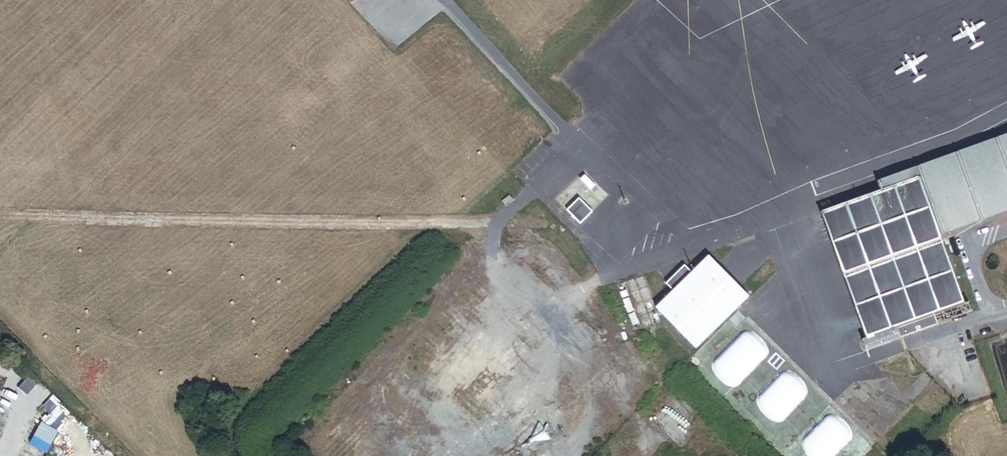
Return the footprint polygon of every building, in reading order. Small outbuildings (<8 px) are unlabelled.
[(878,181),(879,184),(1006,136),(1006,133),(878,181)] [(882,192),(918,179),(938,233),(949,229),(945,219),(1006,196),(1006,136),(879,184),(882,192)] [(931,316),(964,303),(939,236),(938,233),(918,179),(882,192),(823,214),(869,339),(904,326),(908,336),(935,326),(931,316)] [(1006,211),(1006,196),(945,219),(949,229),(938,233),(939,236),(1006,211)] [(969,301),(964,303),(931,316),(935,326),(973,312),(969,301)] [(901,339),(908,336),(904,326),(869,339),(865,341),(868,351),(901,339)] [(752,332),(740,333),(710,362),(713,373),(725,385),(735,387),(765,358),(766,346),(752,332)] [(791,372),(781,373),(756,398),(759,409),(771,421),(781,423),(806,398),(806,387),(791,372)]
